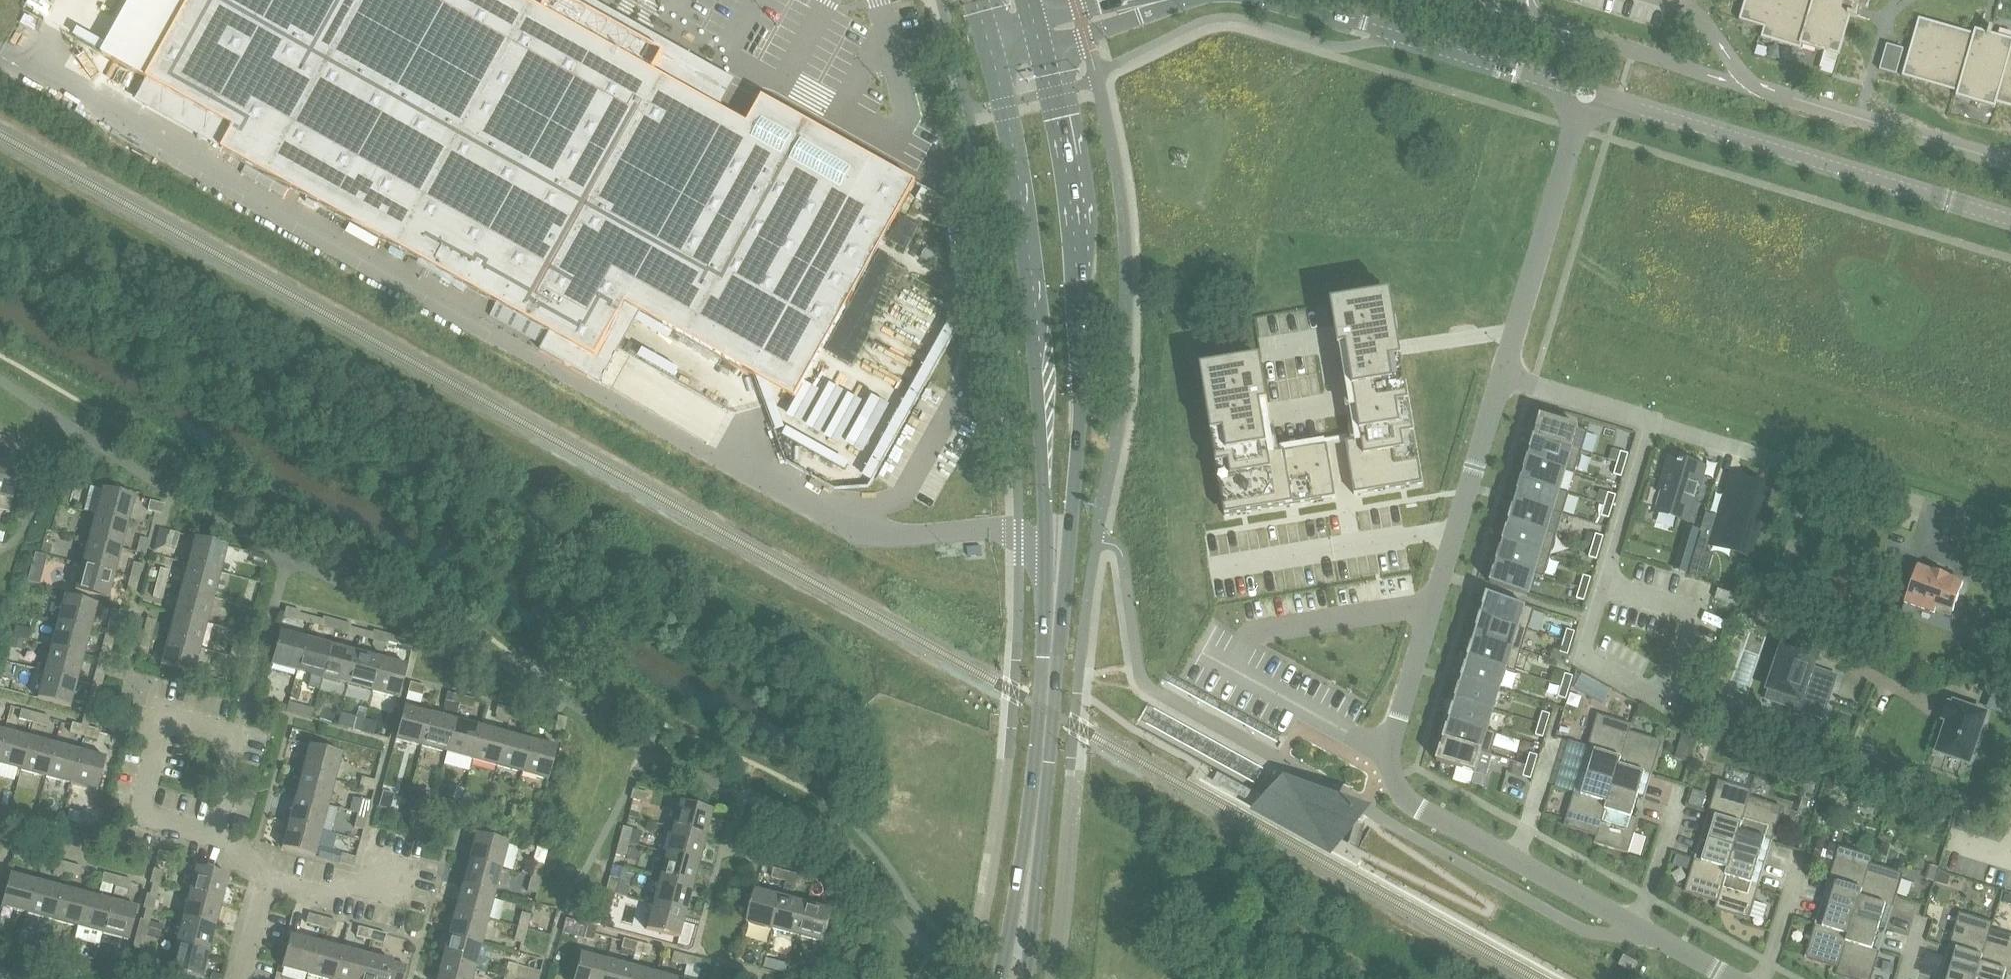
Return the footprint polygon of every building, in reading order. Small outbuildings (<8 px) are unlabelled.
[(209,114),(235,129),(223,151),(550,333),(541,351),(588,377),(627,306),(640,313),(754,376),(875,160),(763,98),(748,125),(655,73),(656,69),(664,55),(565,0),(273,0),(209,114)] [(1739,21),(1764,28),(1761,38),(1801,49),(1802,45),(1839,56),(1850,16),(1856,18),(1857,15),(1856,15),(1858,6),(1868,9),(1870,0),(1745,0),(1739,21)] [(1919,18),(1902,76),(1957,92),(1956,97),(1995,108),(1997,104),(2010,108),(2010,40),(1991,34),(1992,28),(1990,27),(1989,29),(1981,26),(1980,31),(1975,29),(1974,34),(1919,18)] [(1904,49),(1887,44),(1879,70),(1897,75),(1904,49)] [(1346,443),(1354,495),(1378,491),(1387,490),(1406,486),(1422,484),(1421,475),(1410,411),(1409,402),(1405,379),(1402,357),(1401,357),(1396,329),(1394,314),(1390,294),(1382,295),(1331,303),(1339,349),(1346,348),(1349,366),(1361,440),(1346,443)] [(1241,514),(1261,510),(1270,509),(1314,502),(1323,500),(1336,498),(1327,446),(1269,455),(1261,406),(1268,405),(1261,359),(1210,367),(1201,369),(1204,388),(1212,435),(1213,444),(1224,508),(1225,516),(1241,514)] [(1540,416),(1534,438),(1581,452),(1588,431),(1540,416)] [(1,436),(0,440),(0,446),(13,449),(15,440),(1,436)] [(1575,473),(1581,452),(1534,438),(1527,459),(1575,473)] [(1619,451),(1616,463),(1623,465),(1627,454),(1619,451)] [(1678,462),(1670,460),(1670,459),(1669,458),(1660,490),(1664,492),(1658,511),(1689,521),(1695,500),(1699,486),(1704,469),(1703,468),(1703,469),(1683,463),(1683,462),(1678,461),(1678,462)] [(1527,459),(1521,479),(1569,494),(1569,493),(1560,490),(1566,471),(1575,474),(1575,473),(1527,459)] [(12,501),(20,468),(0,462),(0,498),(12,501)] [(1620,477),(1623,465),(1616,463),(1612,474),(1620,477)] [(1562,514),(1569,494),(1521,479),(1515,500),(1562,514)] [(1753,556),(1771,497),(1727,484),(1709,543),(1753,556)] [(102,488),(95,514),(128,522),(135,497),(102,488)] [(1607,493),(1603,504),(1611,506),(1615,495),(1607,493)] [(1556,535),(1562,514),(1515,500),(1509,521),(1556,535)] [(164,504),(149,501),(147,510),(162,514),(164,504)] [(1608,518),(1611,506),(1603,504),(1600,516),(1608,518)] [(121,548),(128,522),(95,514),(88,539),(121,548)] [(1550,556),(1556,535),(1509,521),(1503,541),(1550,556)] [(1677,558),(1690,562),(1699,533),(1686,529),(1677,558)] [(179,533),(170,531),(166,545),(175,548),(179,533)] [(1594,534),(1591,545),(1599,548),(1602,536),(1594,534)] [(146,554),(149,540),(140,538),(137,552),(146,554)] [(194,538),(187,564),(220,573),(227,546),(194,538)] [(115,574),(121,548),(88,539),(81,565),(115,574)] [(1550,556),(1503,541),(1496,562),(1544,576),(1550,556)] [(1595,559),(1599,548),(1591,545),(1587,557),(1595,559)] [(1544,577),(1544,576),(1496,562),(1490,584),(1528,595),(1534,574),(1544,577)] [(133,563),(130,578),(139,580),(143,565),(133,563)] [(214,598),(220,573),(187,564),(180,589),(214,598)] [(108,600),(115,574),(81,565),(74,591),(108,600)] [(1963,583),(1947,578),(1947,576),(1933,571),(1933,573),(1917,567),(1904,602),(1935,613),(1937,606),(1953,612),(1963,583)] [(160,569),(156,583),(165,585),(169,571),(160,569)] [(1582,575),(1578,587),(1586,589),(1590,577),(1582,575)] [(139,580),(130,578),(126,592),(136,594),(139,580)] [(165,585),(156,583),(152,597),(162,599),(165,585)] [(1583,601),(1586,589),(1578,587),(1575,598),(1583,601)] [(180,589),(174,614),(207,623),(214,598),(180,589)] [(1715,599),(1731,604),(1738,606),(1741,596),(1718,589),(1715,599)] [(1534,608),(1487,594),(1480,616),(1528,630),(1534,608)] [(57,621),(91,630),(97,604),(64,596),(57,621)] [(300,611),(286,607),(283,617),(297,621),(300,611)] [(174,614),(167,640),(201,648),(207,623),(174,614)] [(1474,637),(1521,651),(1528,630),(1480,616),(1474,637)] [(337,621),(324,618),(321,627),(335,631),(337,621)] [(156,621),(147,619),(143,633),(152,635),(156,621)] [(57,621),(50,647),(84,656),(91,630),(57,621)] [(114,637),(118,623),(109,621),(105,635),(114,637)] [(351,625),(337,621),(335,631),(349,635),(351,625)] [(1564,641),(1571,643),(1575,632),(1567,629),(1564,641)] [(387,635),(373,631),(371,641),(385,644),(387,635)] [(271,665),(297,672),(305,639),(279,632),(271,665)] [(143,633),(139,647),(148,649),(152,635),(143,633)] [(114,637),(105,635),(101,649),(111,651),(114,637)] [(401,639),(387,635),(385,644),(399,648),(401,639)] [(1468,657),(1515,671),(1521,651),(1474,637),(1468,657)] [(331,646),(305,639),(297,672),(322,679),(331,646)] [(201,648),(167,640),(160,666),(194,674),(201,648)] [(1571,643),(1564,641),(1560,653),(1568,655),(1571,643)] [(356,652),(331,646),(322,679),(347,685),(356,652)] [(77,681),(84,656),(50,647),(43,673),(77,681)] [(1799,655),(1783,650),(1766,699),(1823,719),(1832,694),(1809,686),(1813,676),(1809,674),(1816,653),(1801,648),(1799,655)] [(356,652),(347,685),(372,692),(381,659),(356,652)] [(1462,678),(1500,689),(1506,670),(1515,672),(1515,671),(1468,657),(1462,678)] [(407,666),(381,659),(372,692),(398,699),(407,666)] [(96,671),(92,685),(101,687),(105,673),(96,671)] [(70,708),(77,681),(43,673),(37,699),(70,708)] [(1565,674),(1562,685),(1570,688),(1573,676),(1565,674)] [(1573,686),(1585,693),(1591,682),(1579,675),(1573,686)] [(1462,678),(1455,699),(1494,710),(1500,689),(1462,678)] [(1991,695),(2010,702),(2010,696),(2006,694),(2008,686),(1996,681),(1991,695)] [(410,682),(407,691),(422,695),(424,686),(410,682)] [(88,699),(97,702),(101,687),(92,685),(88,699)] [(1566,699),(1570,688),(1562,685),(1558,697),(1566,699)] [(444,701),(459,705),(461,696),(447,692),(444,701)] [(461,696),(459,705),(473,709),(475,699),(461,696)] [(1488,730),(1494,710),(1455,699),(1449,719),(1497,734),(1497,733),(1488,730)] [(1969,763),(1985,715),(1954,704),(1953,707),(1948,705),(1943,720),(1948,722),(1937,752),(1969,763)] [(512,709),(497,705),(495,715),(509,718),(512,709)] [(395,739),(421,746),(429,713),(403,706),(395,739)] [(512,709),(509,718),(523,722),(526,713),(512,709)] [(19,719),(33,723),(36,713),(21,710),(19,719)] [(1539,724),(1547,726),(1550,714),(1542,712),(1539,724)] [(49,717),(36,713),(33,723),(47,727),(49,717)] [(455,720),(429,713),(421,746),(446,753),(455,720)] [(1595,750),(1588,773),(1614,780),(1631,725),(1597,714),(1587,749),(1589,750),(1589,749),(1595,750)] [(567,718),(558,716),(554,730),(563,733),(567,718)] [(1734,731),(1736,724),(1728,721),(1729,718),(1724,717),(1720,726),(1734,731)] [(1449,719),(1443,740),(1490,754),(1497,734),(1449,719)] [(480,727),(455,720),(446,753),(471,760),(480,727)] [(86,727),(72,723),(69,732),(83,736),(86,727)] [(1547,726),(1539,724),(1535,735),(1543,737),(1547,726)] [(1631,725),(1614,780),(1612,788),(1638,795),(1644,773),(1650,775),(1650,776),(1652,776),(1662,742),(1630,732),(1632,725),(1631,725)] [(100,730),(86,727),(83,736),(97,740),(100,730)] [(505,733),(480,727),(471,760),(496,766),(505,733)] [(0,746),(0,766),(20,771),(29,738),(4,731),(0,746)] [(530,740),(505,733),(496,766),(521,773),(530,740)] [(1695,745),(1697,738),(1683,734),(1681,741),(1695,745)] [(29,738),(20,771),(45,778),(54,744),(29,738)] [(556,747),(530,740),(521,773),(547,780),(556,747)] [(1490,754),(1443,740),(1436,762),(1475,773),(1481,752),(1490,755),(1490,754)] [(79,751),(54,744),(45,778),(70,784),(79,751)] [(308,745),(301,772),(334,780),(341,754),(308,745)] [(105,758),(79,751),(70,784),(97,791),(105,758)] [(1526,765),(1534,767),(1538,756),(1530,753),(1526,765)] [(1534,767),(1526,765),(1523,776),(1531,779),(1534,767)] [(1820,772),(1813,770),(1809,781),(1817,783),(1820,772)] [(294,797),(328,805),(334,780),(301,772),(294,797)] [(1612,788),(1614,780),(1588,773),(1581,795),(1576,793),(1576,792),(1574,792),(1564,827),(1596,837),(1594,843),(1595,844),(1612,788)] [(359,787),(373,791),(375,781),(361,778),(359,787)] [(1715,817),(1709,839),(1735,847),(1749,798),(1749,797),(1751,791),(1718,781),(1708,815),(1709,816),(1709,815),(1715,817)] [(1708,791),(1694,787),(1689,803),(1703,807),(1708,791)] [(1631,818),(1638,795),(1612,788),(1595,844),(1628,854),(1639,819),(1637,819),(1631,818)] [(632,790),(630,799),(645,802),(647,794),(632,790)] [(321,831),(328,805),(294,797),(288,822),(321,831)] [(1749,798),(1735,847),(1732,854),(1758,861),(1765,839),(1771,841),(1771,842),(1772,842),(1783,808),(1749,798)] [(357,813),(366,816),(370,801),(361,799),(357,813)] [(712,810),(679,801),(672,827),(705,836),(712,810)] [(1944,802),(1941,812),(1954,816),(1957,806),(1944,802)] [(366,816),(357,813),(353,827),(363,830),(366,816)] [(288,822),(281,848),(314,857),(321,831),(288,822)] [(632,829),(622,827),(619,841),(629,843),(632,829)] [(705,836),(672,827),(665,853),(699,861),(705,836)] [(468,859),(501,868),(508,842),(475,833),(468,859)] [(1715,910),(1732,854),(1735,847),(1709,839),(1702,860),(1695,858),(1684,893),(1717,903),(1715,910)] [(629,843),(619,841),(615,855),(625,858),(629,843)] [(318,856),(333,860),(335,850),(336,849),(333,848),(321,845),(318,856)] [(1836,883),(1829,905),(1855,913),(1872,857),(1839,847),(1828,881),(1830,882),(1830,881),(1836,883)] [(30,854),(16,851),(13,860),(27,864),(30,854)] [(158,851),(156,860),(170,864),(172,855),(158,851)] [(692,887),(699,861),(665,853),(659,878),(692,887)] [(341,854),(339,863),(353,867),(355,857),(341,854)] [(1752,884),(1758,861),(1732,854),(1715,910),(1749,920),(1759,885),(1758,885),(1758,886),(1752,884)] [(1872,857),(1855,913),(1853,920),(1879,927),(1885,905),(1891,907),(1891,908),(1893,908),(1903,874),(1871,864),(1873,857),(1872,857)] [(461,884),(495,893),(501,868),(468,859),(461,884)] [(50,870),(64,874),(67,864),(53,860),(50,870)] [(531,877),(540,879),(544,865),(534,863),(531,877)] [(81,868),(67,864),(64,874),(78,877),(81,868)] [(229,876),(195,867),(188,893),(222,902),(229,876)] [(788,872),(774,868),(771,877),(785,881),(788,872)] [(163,871),(153,869),(150,883),(159,885),(163,871)] [(1934,883),(1947,887),(1951,874),(1946,873),(1939,869),(1934,883)] [(802,875),(788,872),(785,881),(799,885),(802,875)] [(101,883),(115,887),(117,877),(103,873),(101,883)] [(0,908),(27,915),(35,881),(9,874),(0,908)] [(131,881),(117,877),(115,887),(129,890),(131,881)] [(540,879),(531,877),(527,891),(536,893),(540,879)] [(618,879),(609,877),(606,891),(615,894),(618,879)] [(659,878),(652,903),(685,912),(692,887),(659,878)] [(836,895),(840,881),(831,878),(827,892),(836,895)] [(60,888),(35,881),(27,915),(51,921),(60,888)] [(455,910),(488,918),(495,893),(461,884),(455,910)] [(86,895),(60,888),(51,921),(77,928),(86,895)] [(747,922),(773,929),(781,896),(755,889),(747,922)] [(615,894),(606,891),(602,906),(611,908),(615,894)] [(182,918),(215,927),(222,902),(188,893),(182,918)] [(147,894),(143,908),(152,910),(156,896),(147,894)] [(86,895),(77,928),(102,935),(111,902),(86,895)] [(806,903),(781,896),(773,929),(798,936),(806,903)] [(137,908),(111,902),(102,935),(128,942),(137,908)] [(685,912),(652,903),(645,930),(679,938),(685,912)] [(824,943),(832,910),(806,903),(798,936),(824,943)] [(1836,976),(1853,920),(1855,913),(1829,905),(1822,927),(1816,925),(1817,925),(1815,924),(1805,959),(1837,969),(1835,975),(1836,976)] [(488,918),(455,910),(448,935),(481,944),(488,918)] [(517,927),(527,929),(530,915),(521,913),(517,927)] [(1956,949),(1950,971),(1975,978),(1992,923),(1959,913),(1949,947),(1950,948),(1950,947),(1956,949)] [(322,917),(308,914),(306,923),(320,927),(322,917)] [(336,921),(322,917),(320,927),(334,930),(336,921)] [(175,943),(208,952),(215,927),(182,918),(175,943)] [(140,919),(136,933),(146,936),(149,921),(140,919)] [(562,934),(583,939),(587,924),(565,919),(562,934)] [(1879,927),(1853,920),(1836,976),(1847,978),(1871,978),(1880,951),(1878,951),(1872,950),(1879,927)] [(1975,978),(2004,978),(2006,971),(2010,973),(2010,936),(1991,930),(1993,923),(1992,923),(1975,978)] [(597,927),(587,924),(583,939),(593,942),(597,927)] [(370,940),(372,931),(358,927),(356,936),(370,940)] [(527,929),(517,927),(514,941),(523,943),(527,929)] [(386,934),(372,931),(370,940),(384,944),(386,934)] [(146,936),(136,933),(133,947),(142,950),(146,936)] [(281,968),(307,975),(315,941),(290,935),(281,968)] [(448,935),(441,960),(475,969),(481,944),(448,935)] [(621,949),(635,953),(637,943),(623,940),(621,949)] [(315,941),(307,975),(323,978),(333,978),(341,948),(315,941)] [(208,952),(175,943),(168,969),(202,978),(208,952)] [(637,943),(635,953),(649,956),(651,947),(637,943)] [(366,955),(341,948),(333,978),(360,978),(366,955)] [(671,962),(685,966),(687,957),(673,953),(671,962)] [(606,961),(580,954),(573,978),(601,978),(606,961)] [(360,978),(402,978),(405,965),(366,955),(360,978)] [(1638,962),(1623,955),(1618,964),(1633,972),(1638,962)] [(701,960),(687,957),(685,966),(699,970),(701,960)] [(788,973),(791,961),(782,958),(779,971),(788,973)] [(436,978),(472,978),(475,969),(441,960),(436,978)] [(606,961),(601,978),(628,978),(631,967),(606,961)] [(120,964),(108,962),(105,976),(117,978),(120,964)] [(512,978),(514,978),(517,965),(508,963),(504,977),(512,978)] [(631,967),(628,978),(655,978),(656,974),(631,967)] [(1975,978),(1950,971),(1947,978),(1975,978)]
